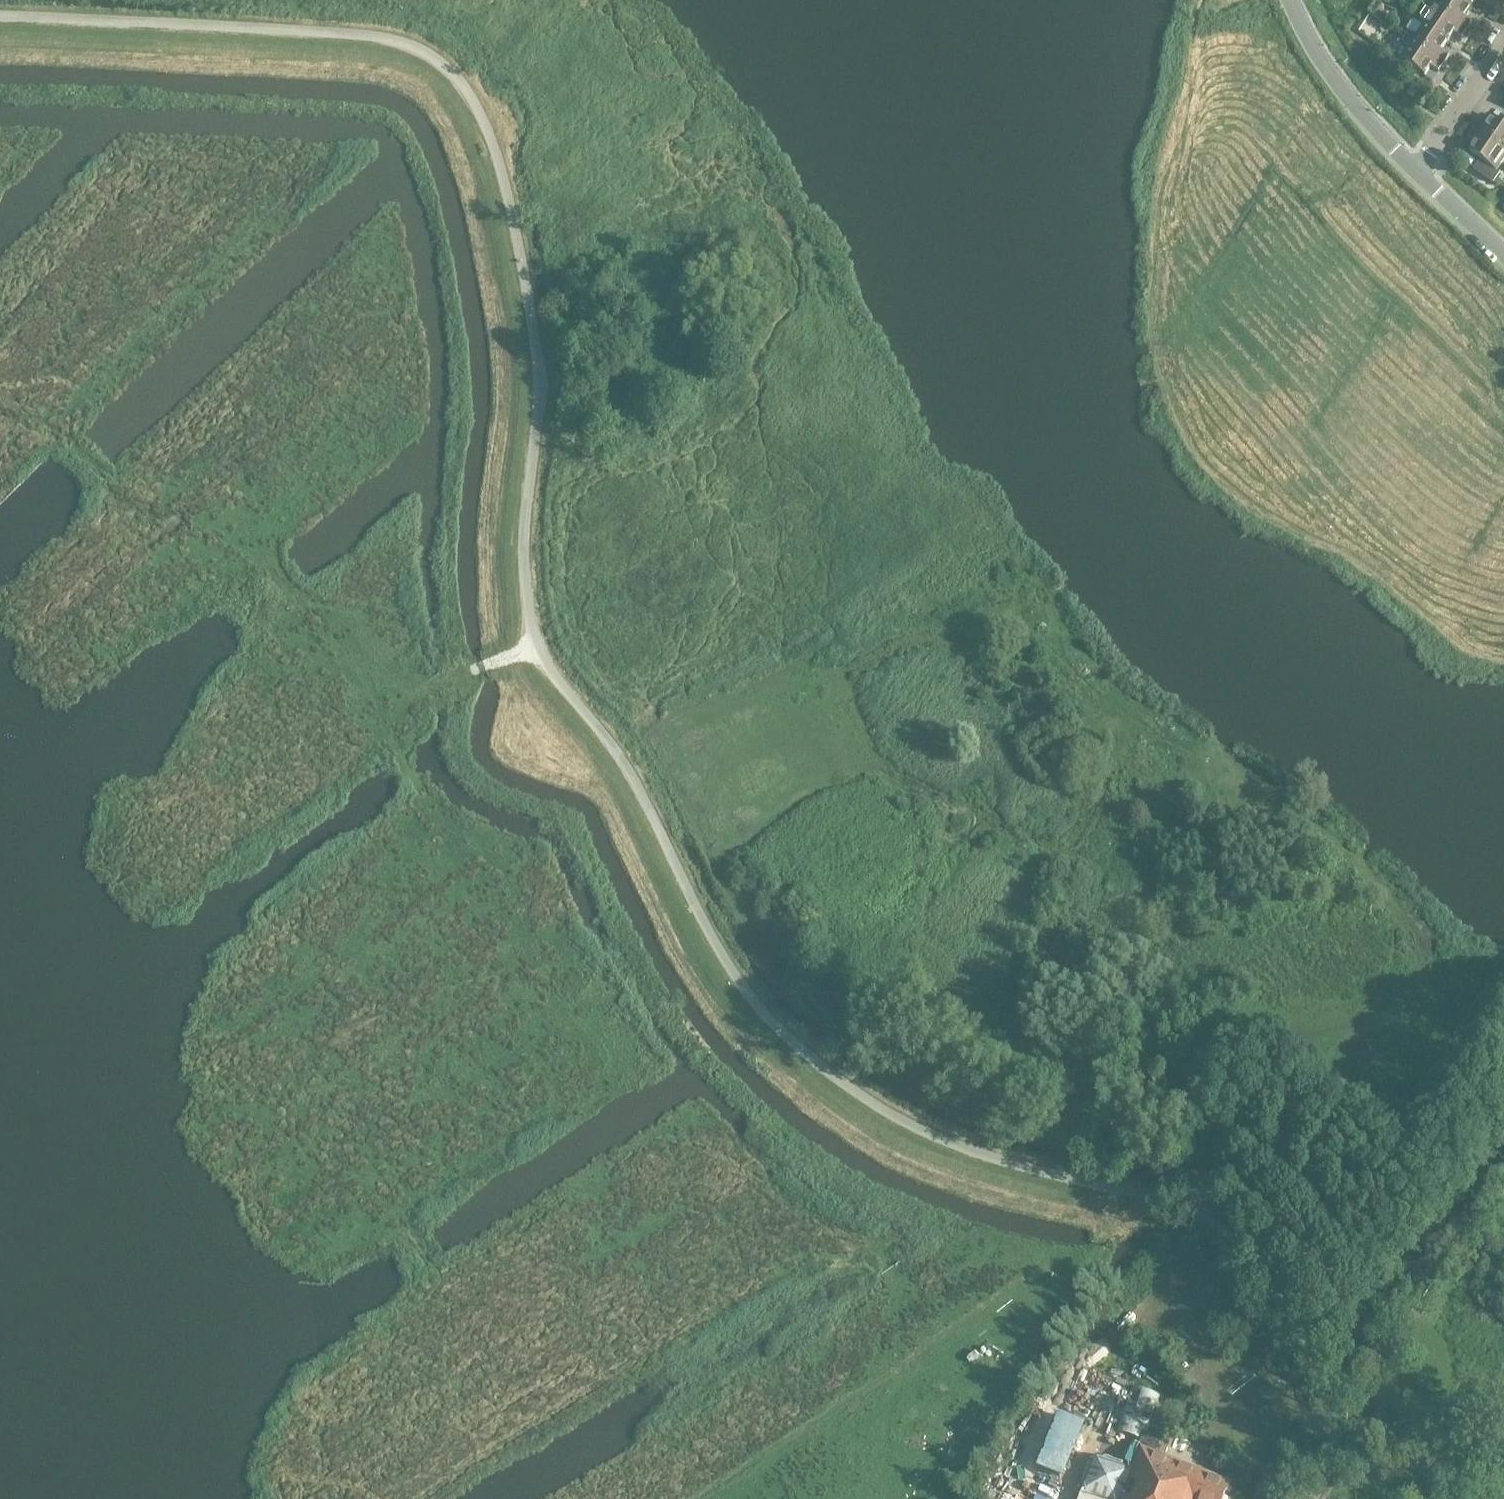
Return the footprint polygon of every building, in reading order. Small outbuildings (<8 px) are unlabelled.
[(1428,4),(1465,30),(1471,22),(1464,17),(1470,8),(1458,0),(1440,0),(1438,3),(1434,0),(1431,0),(1428,4)] [(1428,4),(1424,9),(1431,14),(1423,25),(1447,41),(1453,32),(1460,37),(1465,30),(1428,4)] [(1441,50),(1447,41),(1423,25),(1415,37),(1409,32),(1405,38),(1443,63),(1448,55),(1441,50)] [(1405,38),(1401,43),(1408,48),(1400,60),(1424,76),(1431,67),(1437,71),(1443,63),(1405,38)] [(1503,126),(1492,118),(1486,128),(1479,123),(1474,130),(1503,152),(1503,124),(1503,126)] [(1503,161),(1503,152),(1474,130),(1468,138),(1475,143),(1468,153),(1480,160),(1473,170),(1493,183),(1500,173),(1497,171),(1503,161)] [(1115,1431),(1141,1440),(1143,1434),(1146,1434),(1160,1396),(1133,1387),(1115,1431)] [(1167,1411),(1158,1408),(1152,1427),(1161,1430),(1167,1411)] [(1060,1412),(1037,1467),(1064,1478),(1087,1423),(1060,1412)] [(1134,1498),(1225,1498),(1231,1483),(1153,1451),(1134,1498)]
